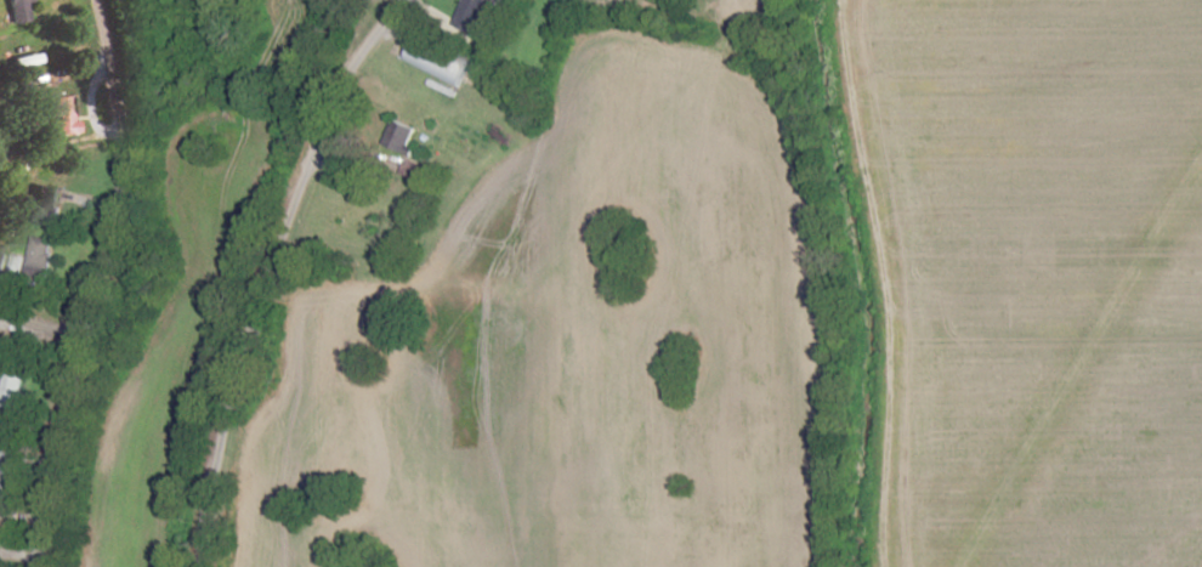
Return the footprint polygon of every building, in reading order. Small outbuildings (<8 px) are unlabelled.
[(30,19),(26,0),(3,0),(7,24),(30,19)] [(449,31),(482,46),(503,0),(463,0),(449,31)] [(458,87),(471,61),(413,33),(400,59),(458,87)] [(50,134),(69,133),(67,97),(49,97),(50,134)] [(416,131),(392,120),(382,146),(405,156),(416,131)] [(400,174),(416,179),(421,166),(405,160),(400,174)] [(55,225),(55,188),(30,188),(30,225),(55,225)] [(51,240),(27,237),(20,280),(44,283),(51,240)] [(2,377),(0,397),(0,408),(16,409),(19,378),(2,377)]
